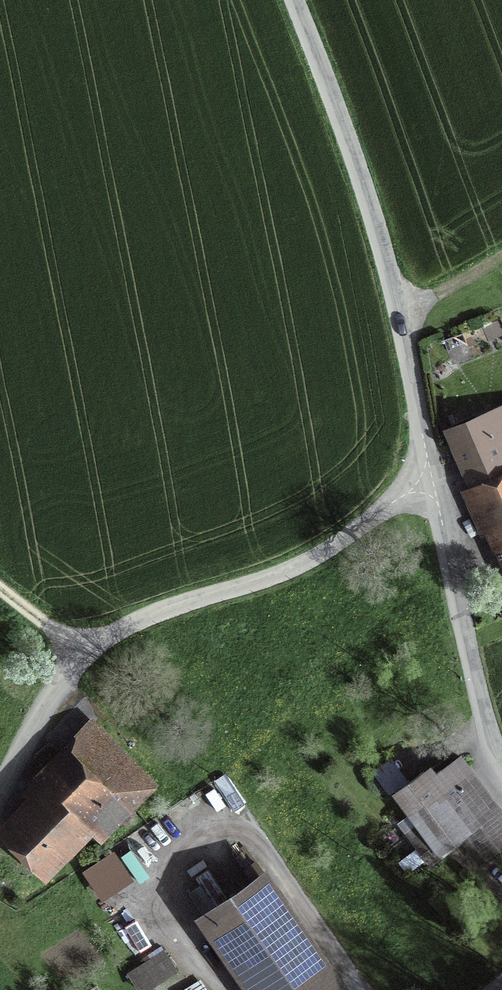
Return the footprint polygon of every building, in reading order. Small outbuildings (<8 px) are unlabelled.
[(468,468),(501,454),(501,409),(451,431),(467,469),(468,468)] [(468,468),(479,492),(481,491),(501,538),(501,454),(468,468)] [(99,841),(152,787),(91,725),(43,773),(53,783),(6,830),(45,868),(86,827),(99,841)] [(459,757),(430,778),(424,770),(395,791),(423,829),(411,838),(428,861),(467,832),(486,857),(501,845),(501,815),(459,757)] [(334,987),(262,883),(211,919),(260,989),(329,989),(334,987)] [(150,984),(171,970),(163,957),(142,971),(150,984)]
